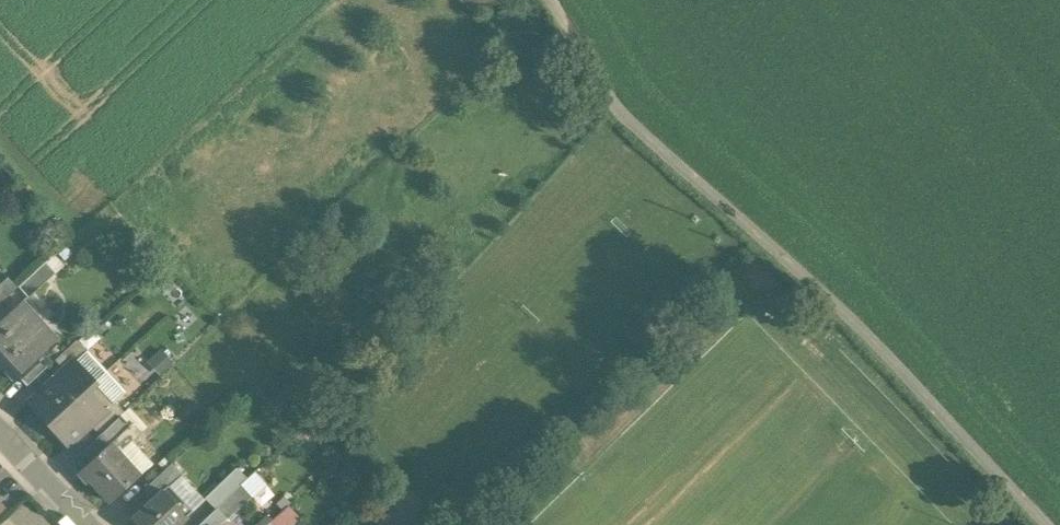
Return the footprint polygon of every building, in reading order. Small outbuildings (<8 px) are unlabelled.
[(55,256),(23,285),(33,295),(64,266),(55,256)] [(0,323),(0,368),(13,382),(38,360),(47,351),(28,329),(38,320),(22,303),(0,323)] [(28,329),(47,351),(58,342),(38,320),(28,329)] [(75,343),(55,362),(64,371),(73,363),(74,364),(85,353),(75,343)] [(124,394),(85,353),(74,364),(73,363),(64,371),(28,406),(68,447),(90,427),(105,413),(114,404),(124,394)] [(38,360),(17,378),(26,388),(46,369),(38,360)] [(114,404),(105,413),(90,427),(99,436),(119,418),(123,414),(114,404)] [(99,436),(86,448),(96,459),(129,427),(119,418),(99,436)] [(96,459),(79,475),(88,485),(89,483),(110,504),(151,465),(131,444),(142,434),(136,429),(133,432),(129,427),(96,459)] [(171,465),(144,490),(154,501),(168,488),(181,476),(171,465)] [(238,470),(207,500),(216,509),(240,486),(247,479),(238,470)] [(240,486),(216,509),(228,521),(252,498),(240,486)] [(131,522),(134,524),(182,524),(188,519),(175,505),(180,500),(168,488),(154,501),(131,522)] [(278,517),(268,524),(285,524),(278,517)]
